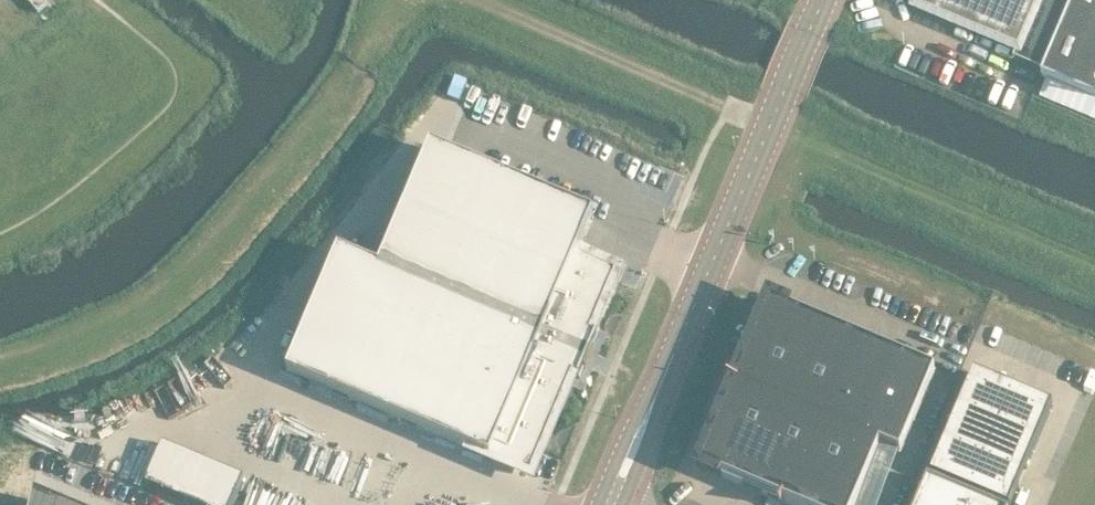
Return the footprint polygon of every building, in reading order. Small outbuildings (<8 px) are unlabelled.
[(38,10),(48,1),(46,0),(29,0),(38,10)] [(919,5),(1018,47),(1024,32),(1052,45),(1042,69),(1041,72),(1094,95),(1094,0),(921,0),(919,5)] [(431,145),(379,268),(589,356),(593,346),(592,346),(597,335),(591,333),(585,330),(608,275),(574,260),(576,254),(579,247),(594,213),(431,145)] [(339,250),(287,372),(466,447),(491,458),(493,451),(528,466),(568,371),(574,374),(579,376),(584,365),(585,366),(589,356),(379,268),(339,250)] [(705,455),(712,470),(795,504),(854,504),(880,444),(900,453),(935,369),(781,305),(766,311),(705,455)] [(915,504),(1007,504),(1009,504),(1010,504),(1053,403),(974,370),(931,472),(933,473),(931,478),(927,476),(915,504)] [(33,504),(56,504),(35,496),(33,504)]
